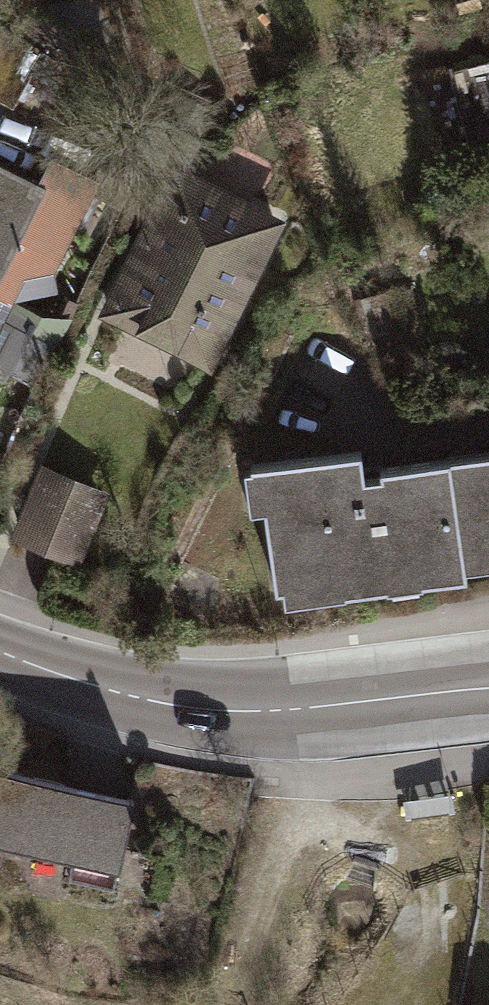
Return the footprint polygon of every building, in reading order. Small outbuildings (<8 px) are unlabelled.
[(20,113),(49,58),(0,33),(0,103),(20,113)] [(488,146),(488,57),(466,64),(488,146)] [(0,168),(0,351),(12,328),(2,323),(11,304),(39,318),(106,186),(53,159),(38,187),(0,168)] [(213,381),(293,225),(176,166),(97,321),(213,381)] [(361,464),(246,479),(252,524),(266,522),(277,602),(286,601),(288,615),(347,607),(346,603),(390,597),(391,608),(425,603),(424,593),(467,587),(451,470),(385,478),(387,489),(364,492),(361,464)] [(451,470),(467,587),(488,584),(488,465),(451,470)] [(114,499),(44,470),(21,525),(91,554),(114,499)] [(11,777),(13,773),(0,768),(0,849),(75,866),(71,884),(114,894),(134,805),(11,777)] [(452,792),(403,799),(406,817),(454,810),(452,792)]
